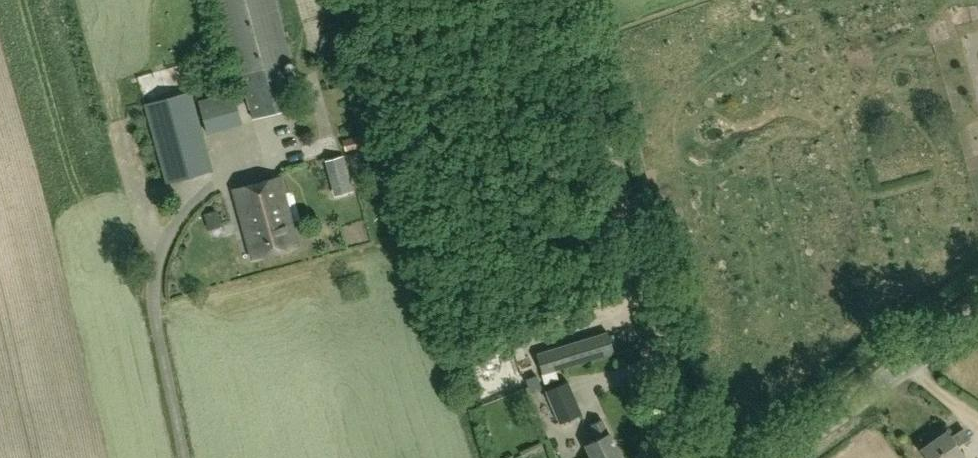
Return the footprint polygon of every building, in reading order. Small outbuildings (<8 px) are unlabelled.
[(299,110),(308,107),(304,91),(295,94),(295,92),(288,94),(280,63),(293,59),(277,0),(217,0),(237,75),(243,73),(251,104),(265,156),(309,144),(299,110)] [(212,170),(191,90),(145,103),(166,182),(212,170)] [(242,122),(234,91),(198,99),(207,132),(242,122)] [(368,139),(351,142),(353,153),(370,150),(368,139)] [(299,244),(287,200),(281,174),(234,187),(252,256),(299,244)] [(538,358),(542,374),(556,370),(593,358),(588,343),(538,358)] [(556,370),(542,374),(545,382),(558,378),(556,370)] [(525,378),(530,390),(543,386),(538,373),(525,378)] [(561,423),(583,413),(568,380),(547,390),(561,423)] [(627,456),(602,416),(591,422),(600,436),(588,443),(595,454),(588,457),(624,457),(627,456)] [(969,435),(963,427),(951,435),(947,429),(921,447),(929,457),(955,457),(964,452),(958,443),(969,435)]
